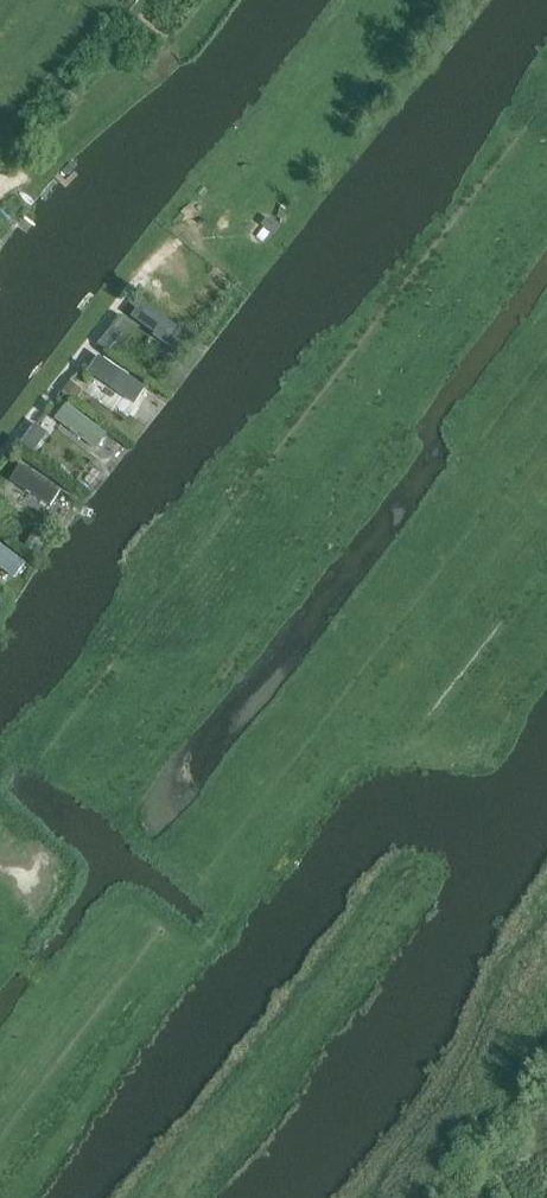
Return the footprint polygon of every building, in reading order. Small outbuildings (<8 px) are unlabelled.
[(279,227),(268,218),(263,225),(274,234),(279,227)] [(262,244),(270,234),(263,228),(255,238),(262,244)] [(186,330),(143,298),(132,313),(175,345),(186,330)] [(101,343),(109,350),(122,333),(113,326),(101,343)] [(152,391),(103,356),(91,374),(139,409),(152,391)] [(73,380),(64,392),(74,400),(83,389),(73,380)] [(120,446),(72,405),(59,421),(107,462),(120,446)] [(33,429),(24,440),(36,451),(45,439),(33,429)] [(69,496),(25,465),(14,481),(58,512),(69,496)] [(36,530),(25,545),(38,554),(49,539),(36,530)] [(0,543),(0,563),(19,577),(28,565),(0,543)]
